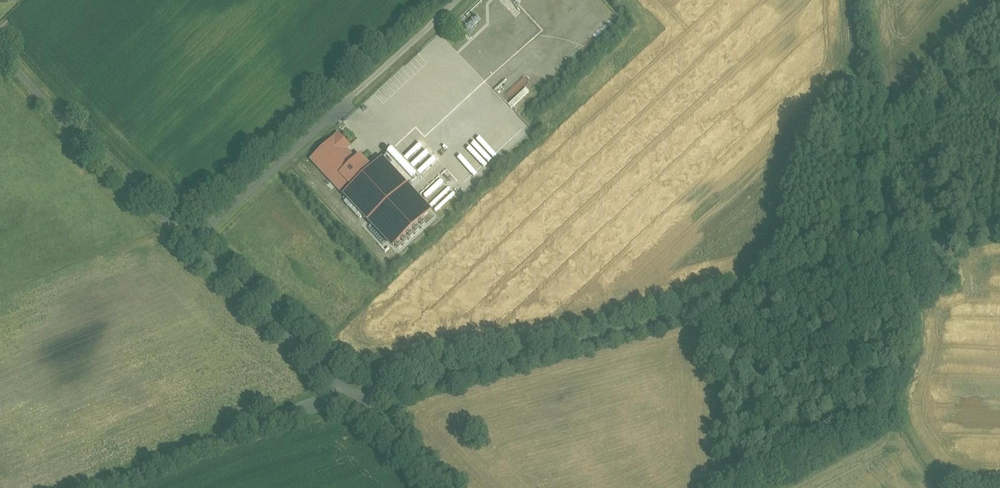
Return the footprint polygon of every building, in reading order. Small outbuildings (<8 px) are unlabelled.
[(471,11),(461,20),(470,29),(479,20),(471,11)] [(524,78),(508,93),(514,99),(520,93),(517,89),(526,81),(524,78)] [(515,109),(529,91),(525,87),(510,105),(515,109)] [(338,131),(311,156),(392,245),(433,208),(382,153),(371,163),(360,150),(355,155),(347,146),(350,143),(338,131)]
